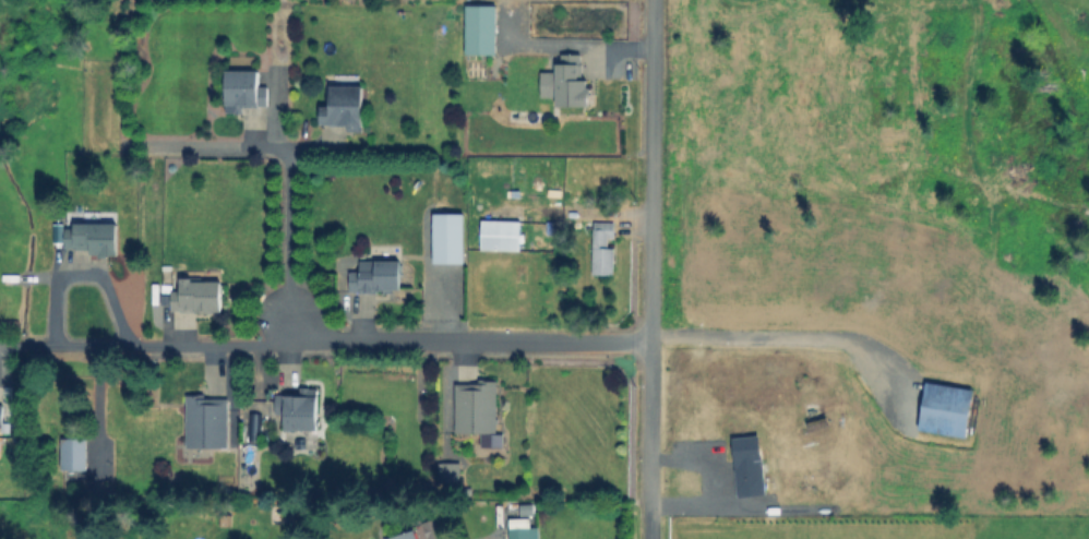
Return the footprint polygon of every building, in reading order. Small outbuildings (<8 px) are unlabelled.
[(498,9),(496,56),(467,55),(468,9),(498,9)] [(582,52),(582,80),(591,80),(591,105),(558,105),(559,63),(564,63),(564,52),(582,52)] [(272,86),(272,104),(244,104),(244,115),(226,115),(226,71),(259,71),(259,86),(272,86)] [(360,88),(360,124),(323,124),(323,107),(332,107),(332,87),(360,88)] [(465,218),(465,263),(435,263),(435,218),(465,218)] [(120,224),(119,259),(93,259),(93,247),(76,247),(76,243),(67,243),(67,229),(76,229),(76,224),(120,224)] [(522,224),(522,252),(486,251),(486,224),(522,224)] [(617,255),(617,274),(595,274),(595,225),(612,225),(612,255),(617,255)] [(404,260),(403,290),(349,290),(349,273),(360,273),(360,259),(404,260)] [(222,283),(220,313),(175,312),(175,291),(184,291),(184,283),(222,283)] [(496,381),(496,434),(455,433),(455,384),(477,384),(477,381),(496,381)] [(973,392),(965,438),(920,429),(930,383),(973,392)] [(319,387),(318,431),(287,431),(287,411),(277,411),(277,394),(303,395),(303,387),(319,387)] [(229,398),(229,448),(186,448),(187,394),(208,394),(208,398),(229,398)] [(262,414),(261,438),(250,438),(250,414),(262,414)] [(59,469),(85,469),(85,437),(59,438),(59,469)] [(462,464),(462,483),(439,483),(439,464),(462,464)] [(439,537),(433,517),(420,521),(425,538),(431,538),(439,537)] [(413,528),(382,538),(383,538),(417,538),(413,528)] [(541,529),(541,538),(510,538),(510,529),(541,529)]
